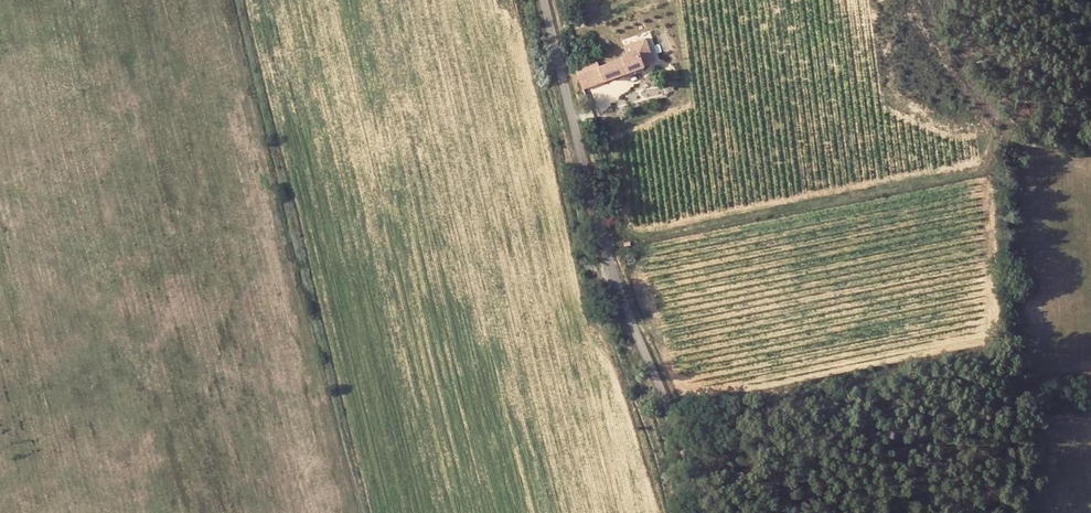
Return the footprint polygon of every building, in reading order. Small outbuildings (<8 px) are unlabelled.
[(647,48),(640,51),(646,67),(654,64),(647,48)] [(629,72),(646,67),(640,51),(623,59),(629,72)] [(600,67),(604,80),(629,72),(623,59),(600,67)]
